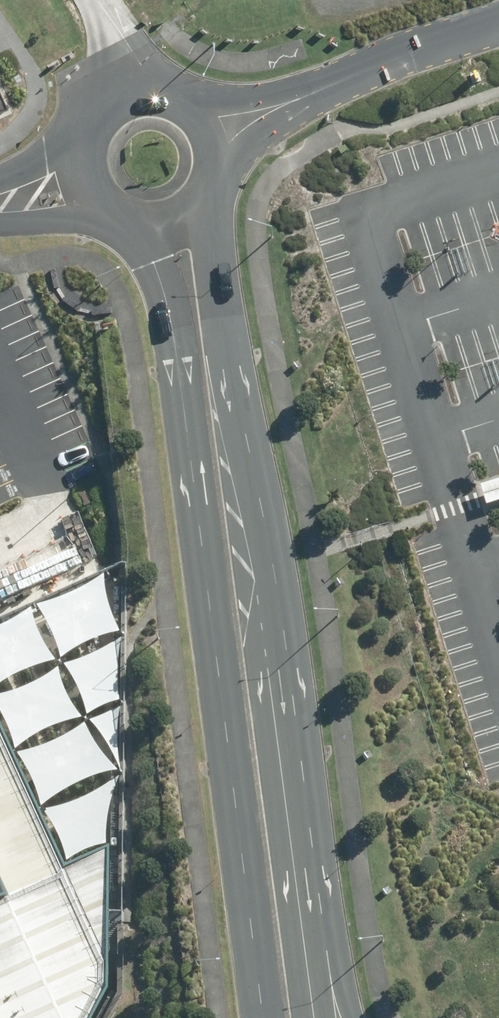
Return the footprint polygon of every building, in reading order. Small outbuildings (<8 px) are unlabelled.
[(107,983),(108,845),(64,864),(0,725),(0,1017),(89,1017),(107,983)]
